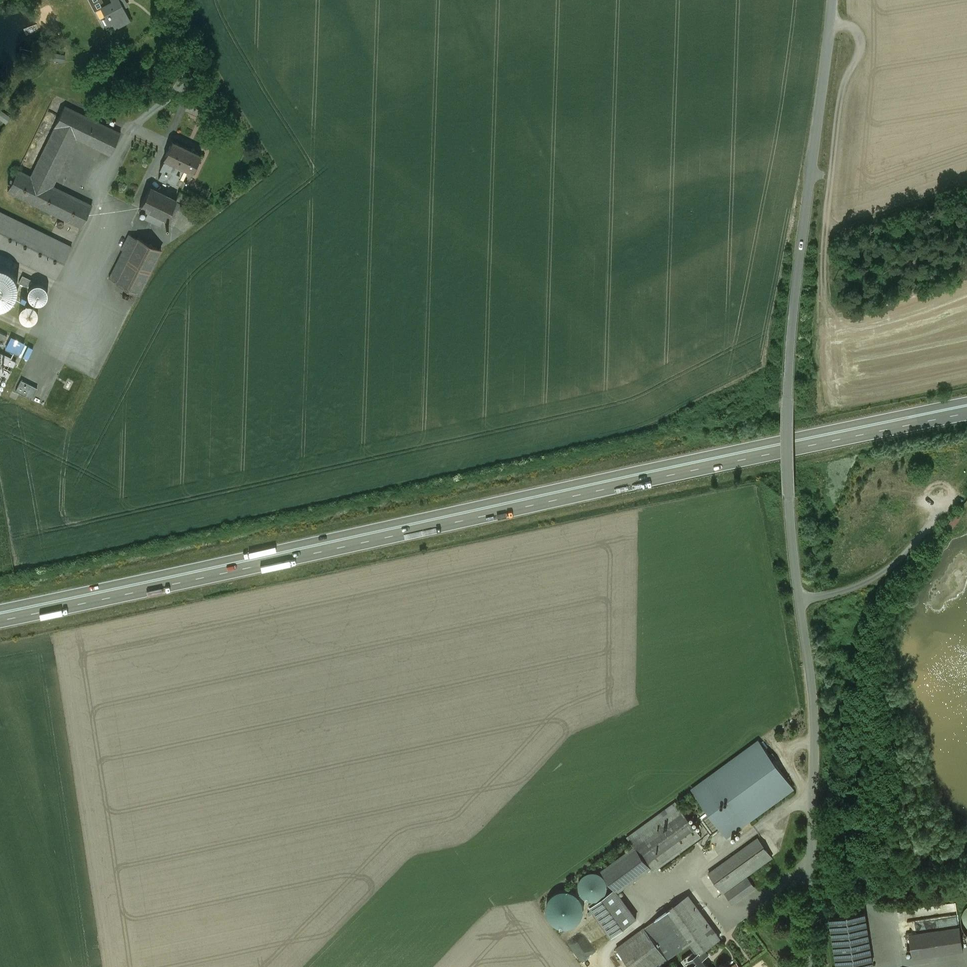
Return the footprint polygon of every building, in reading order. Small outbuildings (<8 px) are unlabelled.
[(112,2),(101,7),(106,16),(108,15),(115,27),(130,20),(120,0),(112,0),(112,2)] [(31,176),(53,186),(61,168),(60,168),(75,138),(110,154),(120,133),(65,106),(31,176)] [(201,155),(173,141),(164,159),(165,159),(164,162),(160,170),(162,171),(159,178),(163,180),(164,179),(175,184),(180,175),(182,176),(185,169),(192,173),(201,155)] [(81,227),(92,206),(53,186),(31,176),(18,170),(15,177),(11,184),(8,191),(81,227)] [(176,200),(150,187),(141,206),(149,210),(146,216),(146,217),(147,218),(160,225),(164,217),(167,219),(165,221),(168,222),(173,225),(184,205),(187,206),(191,197),(181,192),(176,200)] [(0,212),(0,251),(9,255),(56,278),(72,247),(0,212)] [(122,250),(130,254),(138,238),(129,234),(122,250)] [(161,249),(138,238),(130,254),(115,282),(139,294),(161,249)] [(5,304),(10,301),(14,296),(17,290),(17,283),(15,277),(12,271),(6,267),(0,265),(0,306),(5,304)] [(31,280),(23,275),(19,283),(28,287),(31,280)] [(29,298),(31,301),(34,303),(38,303),(41,303),(44,301),(46,299),(47,295),(48,292),(47,289),(45,286),(42,285),(39,284),(36,284),(33,285),(31,287),(29,289),(28,292),(28,296),(29,298)] [(20,318),(22,320),(24,322),(27,323),(31,323),(33,321),(36,319),(37,317),(38,313),(37,310),(36,308),(34,306),(31,304),(28,304),(25,305),(22,307),(20,309),(19,312),(19,315),(20,318)] [(24,344),(11,337),(6,348),(19,354),(24,344)] [(31,358),(35,347),(30,346),(26,357),(31,358)] [(0,354),(0,360),(13,367),(16,361),(0,354)] [(0,368),(0,374),(8,378),(10,373),(0,368)] [(37,388),(21,380),(16,391),(32,399),(37,388)] [(960,516),(956,513),(949,522),(953,525),(960,516)] [(759,741),(692,790),(726,836),(793,787),(759,741)] [(635,847),(683,812),(676,802),(628,837),(635,847)] [(635,847),(650,868),(653,872),(701,837),(683,812),(635,847)] [(758,838),(708,873),(723,893),(747,875),(772,858),(758,838)] [(635,847),(603,870),(616,889),(618,892),(650,868),(635,847)] [(582,887),(585,892),(588,895),(593,896),(598,896),(603,893),(606,889),(607,885),(606,880),(604,877),(601,873),(597,872),(592,872),(588,874),(584,877),(582,882),(582,887)] [(755,886),(747,875),(723,893),(731,903),(755,886)] [(616,889),(591,907),(612,936),(637,918),(617,892),(618,892),(616,889)] [(548,915),(550,920),(554,923),(558,926),(562,927),(567,927),(572,926),(576,924),(580,920),(582,916),(584,911),(584,907),(583,902),(580,898),(577,894),(573,892),(568,890),(563,890),(558,891),(554,894),(551,897),(548,901),(547,906),(547,911),(548,915)] [(644,928),(667,959),(690,942),(696,950),(698,953),(719,938),(688,896),(644,928)] [(830,918),(837,966),(845,966),(873,962),(865,912),(830,918)] [(964,948),(960,926),(909,934),(913,956),(964,948)] [(618,947),(632,966),(656,966),(667,959),(644,928),(618,947)] [(696,950),(689,956),(688,955),(687,956),(683,960),(688,966),(701,957),(698,953),(696,950)] [(701,957),(688,966),(709,966),(701,957)]
